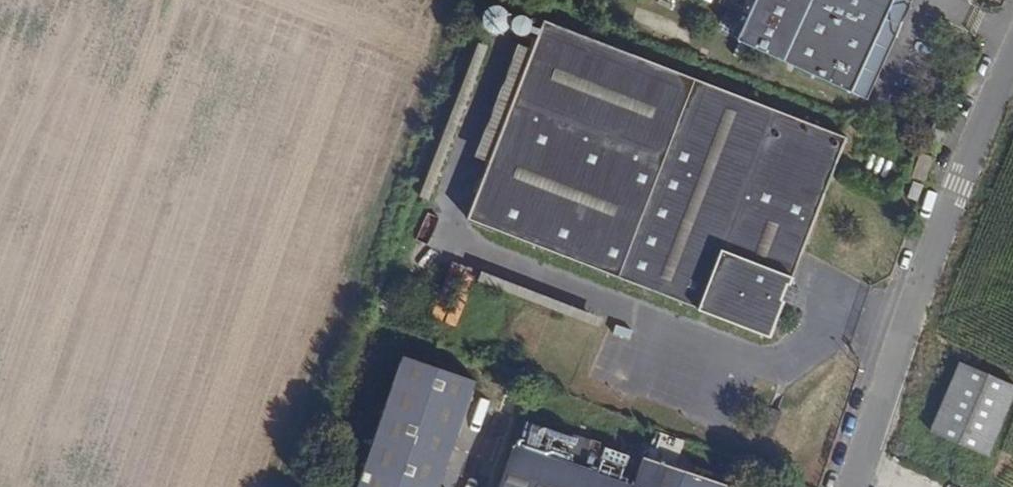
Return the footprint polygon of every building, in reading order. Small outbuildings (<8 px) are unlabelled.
[(764,0),(738,0),(722,36),(744,46),(764,0)] [(768,0),(764,0),(744,46),(747,47),(768,0)] [(906,0),(768,0),(747,47),(762,54),(862,99),(906,0)] [(924,0),(906,0),(862,99),(877,105),(924,0)] [(788,337),(859,139),(551,29),(480,227),(788,337)] [(756,68),(762,54),(747,47),(741,61),(756,68)] [(932,180),(939,162),(929,157),(921,176),(932,180)] [(929,188),(932,180),(921,176),(918,183),(929,188)] [(922,206),(927,194),(920,191),(915,203),(922,206)] [(470,376),(396,350),(349,486),(432,486),(470,376)] [(980,453),(1011,381),(957,359),(927,430),(980,453)] [(627,482),(503,436),(486,486),(625,486),(627,482)] [(720,480),(637,451),(627,482),(625,486),(718,486),(720,480)]
